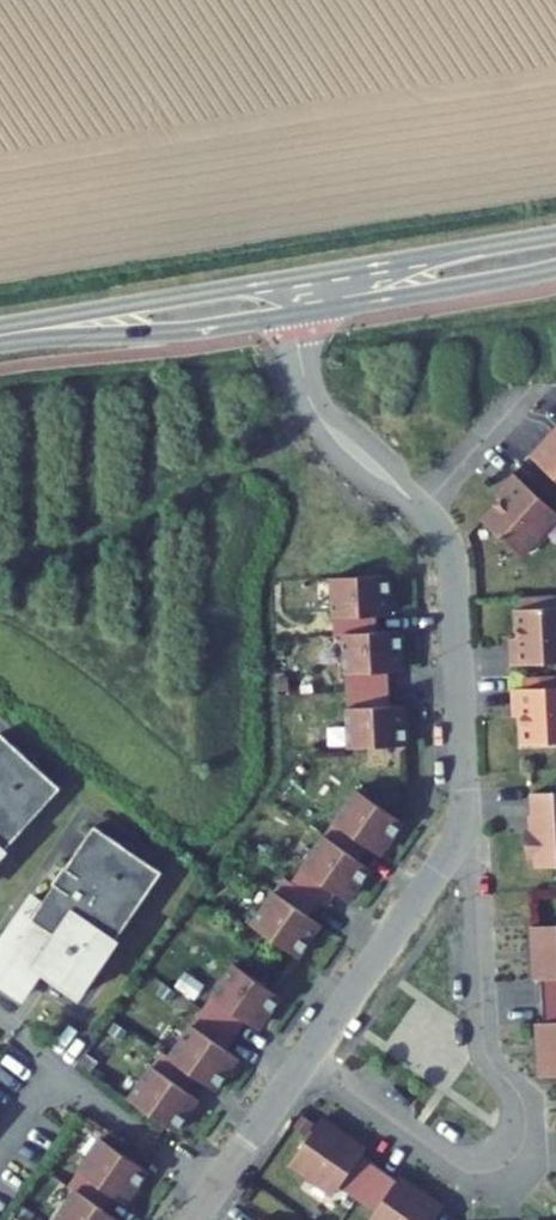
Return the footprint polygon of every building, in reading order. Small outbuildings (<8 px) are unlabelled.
[(502,450),(548,492),(555,483),(555,405),(555,404),(536,426),(530,431),(524,426),(502,450)] [(529,420),(524,426),(530,431),(536,426),(529,420)] [(532,509),(486,468),(473,482),(479,487),(474,493),(455,514),(494,550),(532,509)] [(479,487),(473,482),(468,488),(474,493),(479,487)] [(363,596),(362,570),(305,573),(308,630),(317,629),(324,744),(381,740),(380,715),(377,715),(376,700),(365,701),(364,684),(363,667),(374,666),(373,652),(376,652),(374,626),(352,628),(351,613),(362,612),(360,596),(363,596)] [(484,643),(485,662),(546,659),(544,603),(491,606),(492,635),(493,642),(484,643)] [(483,635),(484,643),(493,642),(492,635),(483,635)] [(548,683),(486,686),(487,705),(495,705),(496,712),(498,741),(551,739),(548,683)] [(495,705),(487,705),(487,713),(496,712),(495,705)] [(62,788),(2,733),(0,736),(0,857),(62,788)] [(230,918),(277,951),(291,930),(289,928),(297,916),(289,910),(298,897),(305,902),(315,888),(324,894),(332,882),(334,883),(349,862),(338,855),(347,842),(356,847),(364,835),(366,837),(381,816),(334,784),(269,877),(262,872),(230,918)] [(509,790),(511,830),(502,831),(503,855),(520,854),(520,865),(555,863),(555,841),(555,840),(555,788),(509,790)] [(78,998),(164,873),(97,827),(69,869),(67,868),(55,884),(57,886),(44,904),(35,898),(0,948),(0,984),(22,1000),(41,973),(78,998)] [(511,925),(513,979),(519,979),(520,1000),(521,1021),(515,1021),(518,1075),(545,1074),(548,1128),(554,1127),(555,1166),(555,922),(511,925)] [(109,1093),(156,1126),(170,1105),(168,1103),(177,1091),(168,1085),(177,1071),(195,1085),(210,1064),(207,1062),(216,1049),(207,1043),(226,1015),(235,1021),(244,1010),(246,1011),(260,990),(214,958),(149,1052),(141,1047),(109,1093)] [(298,1118),(268,1162),(312,1193),(318,1185),(353,1209),(346,1219),(411,1219),(421,1205),(377,1174),(375,1177),(339,1153),(343,1148),(298,1118)] [(128,1167),(81,1134),(49,1181),(56,1186),(33,1219),(102,1219),(103,1218),(85,1205),(93,1193),(101,1199),(111,1186),(113,1187),(128,1167)]
